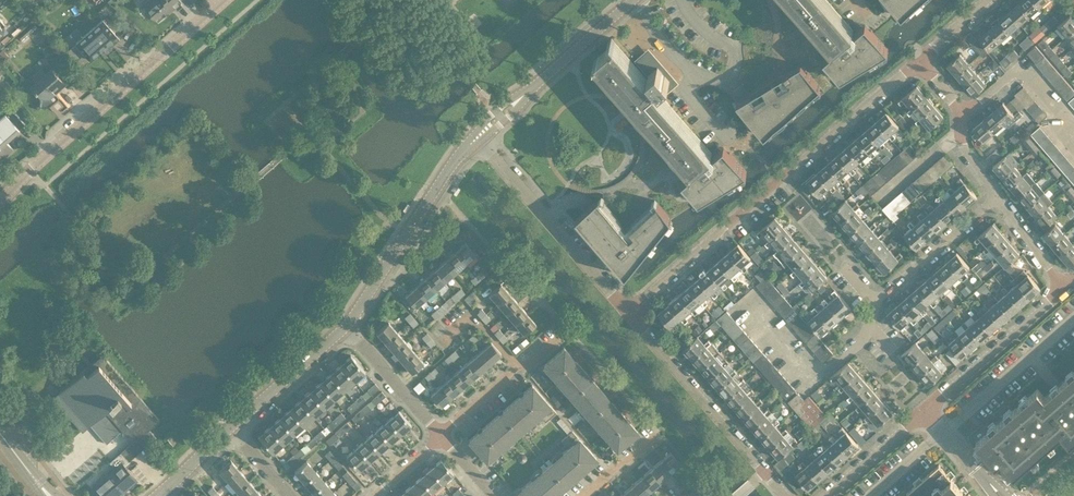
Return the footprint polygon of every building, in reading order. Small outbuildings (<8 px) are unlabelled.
[(146,4),(159,19),(175,6),(178,9),(183,4),(179,0),(151,0),(146,4)] [(832,47),(835,45),(853,29),(827,0),(791,0),(832,47)] [(901,16),(923,0),(887,0),(901,16)] [(1039,6),(1033,0),(1020,0),(1017,2),(1029,15),(1039,6)] [(1019,23),(1029,15),(1017,2),(1008,10),(1019,23)] [(1009,32),(1019,23),(1008,10),(998,19),(1009,32)] [(1073,29),(1073,19),(1070,15),(1057,26),(1066,36),(1073,29)] [(1054,24),(1058,21),(1053,16),(1049,19),(1054,24)] [(997,18),(987,27),(988,28),(999,41),(1009,32),(998,19),(997,18)] [(77,42),(68,50),(80,64),(89,56),(102,45),(106,50),(119,38),(103,19),(77,41),(77,42)] [(1051,27),(1054,24),(1049,19),(1046,22),(1051,27)] [(736,103),(764,135),(840,78),(888,49),(865,23),(855,31),(853,29),(835,45),(832,47),(810,22),(780,48),(788,58),(736,103)] [(22,40),(37,26),(34,23),(19,37),(22,40)] [(989,49),(999,41),(988,28),(978,37),(989,49)] [(1066,36),(1073,46),(1073,29),(1066,36)] [(1034,41),(1039,38),(1034,32),(1030,36),(1034,41)] [(650,81),(616,41),(611,36),(605,41),(610,46),(594,60),(691,170),(694,168),(712,152),(663,96),(656,89),(659,86),(663,91),(675,81),(653,55),(641,65),(653,79),(650,81)] [(979,53),(984,49),(976,39),(970,43),(979,53)] [(1035,45),(1027,52),(1035,62),(1043,55),(1035,45)] [(1046,53),(1052,48),(1049,45),(1043,49),(1046,53)] [(1050,57),(1055,52),(1052,48),(1046,53),(1050,57)] [(982,57),(987,52),(984,49),(979,53),(982,57)] [(0,52),(0,58),(4,62),(9,58),(2,50),(0,52)] [(1014,59),(1019,55),(1014,50),(1010,53),(1014,59)] [(955,74),(968,63),(959,53),(946,64),(955,74)] [(1006,55),(999,61),(1005,67),(1011,62),(1007,56),(1006,55)] [(1035,62),(1034,63),(1038,68),(1048,60),(1043,55),(1035,62)] [(994,59),(988,64),(993,70),(999,65),(994,59)] [(1042,73),(1051,64),(1048,60),(1038,68),(1042,73)] [(963,84),(976,73),(968,63),(955,74),(963,84)] [(1046,77),(1055,69),(1051,64),(1042,73),(1046,77)] [(51,68),(46,72),(42,67),(32,76),(31,85),(40,95),(45,91),(49,96),(54,92),(55,93),(65,84),(51,68)] [(1067,76),(1072,72),(1069,68),(1063,72),(1067,76)] [(1050,82),(1059,74),(1055,69),(1046,77),(1050,82)] [(972,94),(985,83),(976,73),(963,84),(972,94)] [(1054,86),(1063,78),(1059,74),(1050,82),(1054,86)] [(1058,91),(1067,83),(1063,78),(1054,86),(1058,91)] [(1062,95),(1071,87),(1067,83),(1058,91),(1062,95)] [(910,107),(925,94),(916,85),(897,101),(900,104),(904,100),(910,107)] [(1017,99),(1026,91),(1023,87),(1013,95),(1015,97),(1017,99)] [(1073,93),(1073,91),(1071,87),(1062,95),(1066,100),(1073,93)] [(1021,104),(1030,95),(1026,91),(1017,99),(1021,104)] [(919,117),(934,104),(925,94),(910,107),(906,111),(909,114),(913,110),(919,117)] [(1025,108),(1034,100),(1030,95),(1021,104),(1023,106),(1025,108)] [(1023,106),(1021,104),(1017,99),(1015,97),(1010,101),(1009,100),(1004,105),(1002,102),(992,111),(1003,123),(1007,127),(1022,114),(1019,110),(1023,106)] [(1029,113),(1038,105),(1034,100),(1025,108),(1029,113)] [(928,127),(943,114),(934,104),(919,117),(915,121),(917,124),(922,120),(928,127)] [(1033,118),(1042,110),(1038,105),(1029,113),(1033,118)] [(896,110),(892,115),(896,120),(901,116),(896,110)] [(1037,122),(1047,114),(1042,110),(1033,118),(1037,122)] [(891,132),(898,126),(886,111),(876,120),(888,135),(892,139),(895,136),(891,132)] [(993,132),(1003,123),(992,111),(982,119),(993,132)] [(13,149),(2,136),(11,127),(15,124),(5,113),(2,117),(0,118),(0,161),(13,149)] [(901,116),(896,120),(903,128),(905,130),(910,126),(901,116)] [(983,141),(993,132),(982,119),(972,128),(975,132),(979,136),(983,141)] [(882,140),(888,135),(876,120),(866,128),(879,143),(882,147),(882,148),(887,154),(890,152),(890,151),(885,145),(885,144),(882,140)] [(1034,138),(1043,131),(1039,126),(1030,134),(1034,138)] [(576,218),(625,275),(671,218),(699,201),(746,171),(724,145),(713,154),(712,152),(690,128),(607,203),(601,196),(576,218)] [(872,149),(879,143),(866,128),(856,137),(869,152),(872,156),(875,153),(872,149)] [(1017,140),(1022,136),(1017,131),(1013,135),(1017,140)] [(1038,143),(1047,135),(1043,131),(1034,138),(1034,139),(1038,143)] [(1042,148),(1051,140),(1047,136),(1047,135),(1038,143),(1039,144),(1042,148)] [(862,157),(869,152),(856,137),(846,146),(858,160),(862,165),(866,161),(862,157)] [(1046,152),(1055,145),(1052,141),(1051,140),(1042,148),(1043,149),(1046,152)] [(913,157),(918,153),(910,143),(905,147),(913,157)] [(1050,157),(1059,149),(1056,146),(1055,145),(1046,152),(1047,154),(1050,157)] [(852,166),(858,160),(846,146),(836,154),(849,169),(852,173),(856,170),(852,166)] [(1034,154),(1039,150),(1036,146),(1031,150),(1034,154)] [(908,162),(913,157),(905,147),(900,152),(908,162)] [(990,163),(1000,154),(996,149),(985,158),(990,163)] [(1054,162),(1063,154),(1060,151),(1059,149),(1050,157),(1051,159),(1054,162)] [(903,166),(908,162),(900,152),(895,156),(903,166)] [(842,174),(849,169),(836,154),(826,163),(839,177),(842,182),(842,181),(847,187),(849,184),(845,179),(846,179),(842,174)] [(887,154),(881,159),(885,163),(890,158),(890,157),(887,154)] [(948,168),(953,164),(944,154),(939,158),(948,168)] [(1058,166),(1067,159),(1065,156),(1063,154),(1054,162),(1056,164),(1058,166)] [(1001,176),(1013,165),(1005,155),(992,166),(1001,176)] [(898,170),(903,166),(895,156),(890,160),(898,170)] [(943,172),(948,168),(939,158),(934,162),(943,172)] [(1062,171),(1071,163),(1069,161),(1067,159),(1058,166),(1060,169),(1062,171)] [(893,174),(898,170),(890,160),(885,165),(893,174)] [(938,177),(943,172),(934,162),(929,167),(938,177)] [(832,183),(839,177),(826,163),(816,171),(829,186),(832,190),(836,187),(832,183)] [(1073,169),(1073,167),(1073,166),(1071,163),(1062,171),(1064,174),(1066,176),(1073,169)] [(888,179),(893,174),(885,165),(880,169),(888,179)] [(1022,175),(1013,165),(1001,176),(1009,186),(1022,175)] [(1048,177),(1057,170),(1053,165),(1048,170),(1044,173),(1048,177)] [(933,181),(938,177),(929,167),(924,171),(933,181)] [(822,192),(829,186),(816,171),(806,180),(822,199),(826,196),(822,192)] [(928,185),(933,181),(924,171),(919,175),(928,185)] [(950,176),(946,171),(942,175),(946,179),(950,176)] [(1031,185),(1035,182),(1027,171),(1022,175),(1009,186),(1018,196),(1030,185),(1031,185)] [(880,186),(885,182),(876,172),(872,176),(880,186)] [(944,187),(948,183),(941,175),(937,179),(944,187)] [(875,190),(880,186),(872,176),(867,180),(875,190)] [(966,204),(976,196),(960,177),(956,180),(960,184),(954,190),(966,204)] [(920,192),(925,188),(916,178),(912,182),(920,192)] [(870,194),(875,190),(867,180),(862,184),(870,194)] [(1067,182),(1062,186),(1066,190),(1071,185),(1069,183),(1069,182),(1068,181),(1067,182)] [(915,196),(920,192),(912,182),(906,187),(915,196)] [(1035,182),(1031,185),(1030,185),(1018,196),(1026,206),(1039,195),(1044,191),(1035,182)] [(1066,190),(1069,194),(1073,190),(1073,189),(1071,185),(1066,190)] [(966,204),(954,190),(950,186),(947,188),(951,193),(944,199),(956,213),(966,204)] [(910,200),(915,196),(906,187),(902,191),(910,200)] [(844,197),(837,188),(833,192),(840,200),(844,197)] [(935,189),(931,192),(936,198),(940,194),(935,189)] [(905,205),(910,200),(902,191),(897,195),(905,205)] [(1048,205),(1053,201),(1044,191),(1039,195),(1026,206),(1035,216),(1047,205),(1048,205)] [(956,213),(944,199),(940,194),(937,197),(941,201),(934,207),(946,222),(956,213)] [(900,209),(905,205),(897,195),(892,199),(900,209)] [(856,202),(852,206),(845,199),(831,211),(840,222),(854,209),(859,205),(856,202)] [(895,213),(900,209),(892,199),(887,204),(895,213)] [(825,212),(831,207),(826,202),(821,207),(825,212)] [(946,222),(934,207),(930,203),(927,205),(931,210),(924,216),(936,230),(946,222)] [(890,218),(895,213),(887,204),(882,208),(890,218)] [(1056,215),(1048,205),(1047,205),(1035,216),(1044,226),(1056,215)] [(863,211),(865,212),(867,215),(872,211),(868,206),(863,211)] [(865,212),(860,216),(854,209),(840,222),(849,231),(863,219),(867,215),(865,212)] [(936,230),(924,216),(920,211),(917,214),(921,218),(914,224),(927,239),(936,230)] [(772,213),(763,221),(765,224),(774,216),(772,213)] [(769,239),(784,227),(774,216),(765,224),(755,233),(758,236),(763,232),(769,239)] [(874,222),(869,226),(863,219),(849,231),(857,241),(872,229),(876,225),(874,222)] [(927,239),(914,224),(910,220),(907,223),(911,227),(904,233),(916,248),(927,239)] [(987,246),(1001,233),(992,223),(974,239),(977,242),(981,239),(987,246)] [(1051,245),(1064,234),(1055,223),(1042,234),(1051,245)] [(778,249),(792,237),(784,227),(769,239),(765,243),(767,246),(772,242),(778,249)] [(880,238),(884,235),(882,232),(878,236),(872,229),(857,241),(866,251),(880,238)] [(996,256),(1010,243),(1001,233),(987,246),(983,249),(985,252),(990,249),(996,256)] [(1059,255),(1072,244),(1064,234),(1051,245),(1059,255)] [(893,244),(899,240),(894,235),(889,239),(893,244)] [(786,259),(801,247),(792,237),(778,249),(773,253),(776,256),(780,252),(786,259)] [(891,242),(886,246),(880,238),(866,251),(875,261),(889,249),(893,245),(891,242)] [(464,263),(475,254),(465,242),(454,251),(464,263)] [(743,264),(750,258),(738,243),(727,252),(740,266),(744,271),(747,269),(743,264)] [(1004,266),(1019,253),(1010,243),(996,256),(991,259),(994,263),(998,259),(1004,266)] [(1059,255),(1068,265),(1073,260),(1073,246),(1073,244),(1072,244),(1059,255)] [(795,269),(809,256),(801,247),(786,259),(782,263),(784,266),(789,262),(795,269)] [(899,251),(894,255),(889,249),(875,261),(883,271),(902,255),(899,251)] [(454,272),(464,263),(454,251),(443,261),(454,272)] [(733,272),(740,266),(727,252),(717,261),(730,275),(734,280),(737,277),(733,272)] [(963,273),(969,267),(957,253),(947,261),(960,276),(963,280),(964,280),(966,277),(963,273)] [(760,256),(755,260),(759,265),(764,260),(760,256)] [(803,279),(818,266),(809,256),(795,269),(790,273),(793,276),(797,272),(803,279)] [(443,282),(454,272),(443,261),(433,270),(443,282)] [(723,281),(730,275),(717,261),(707,269),(720,284),(724,288),(727,285),(723,281)] [(953,282),(960,276),(947,261),(937,270),(950,284),(953,289),(956,286),(953,282)] [(987,270),(994,264),(991,261),(984,267),(987,270)] [(978,262),(971,269),(975,273),(982,267),(978,262)] [(812,289),(827,276),(818,266),(803,279),(799,283),(801,285),(806,282),(812,289)] [(713,289),(720,284),(707,269),(698,278),(710,292),(714,296),(717,294),(713,289)] [(432,291),(443,282),(433,270),(422,279),(432,291)] [(943,290),(950,284),(937,270),(927,278),(940,293),(943,297),(947,295),(943,290)] [(1030,297),(1040,288),(1023,270),(1020,272),(1014,278),(1017,282),(1030,297)] [(761,280),(765,277),(760,271),(756,274),(761,280)] [(473,286),(479,280),(475,276),(469,281),(473,286)] [(499,276),(490,284),(494,287),(500,282),(502,280),(499,276)] [(760,289),(770,281),(766,276),(765,277),(761,280),(756,285),(760,289)] [(966,277),(964,280),(972,290),(975,287),(967,277),(966,277)] [(703,298),(710,292),(698,278),(688,286),(700,301),(704,305),(707,303),(703,298)] [(933,299),(940,293),(927,278),(917,287),(930,301),(933,306),(936,303),(933,299)] [(1030,297),(1017,282),(1014,278),(1011,281),(1014,285),(1007,291),(1020,306),(1030,297)] [(422,301),(432,291),(422,279),(411,289),(422,301)] [(765,295),(775,286),(770,281),(760,289),(765,295)] [(496,303),(508,292),(500,282),(494,287),(488,293),(496,303)] [(979,292),(986,287),(983,283),(977,289),(979,292)] [(817,289),(820,293),(826,288),(823,284),(817,289)] [(966,295),(971,291),(966,285),(961,290),(966,295)] [(693,307),(700,301),(688,286),(678,295),(691,309),(694,314),(697,311),(693,307)] [(769,300),(779,291),(775,286),(765,295),(769,300)] [(458,299),(465,292),(460,287),(453,294),(458,299)] [(923,307),(930,301),(917,287),(907,296),(920,310),(924,314),(927,312),(923,307)] [(1020,306),(1007,291),(1004,287),(1001,289),(1005,293),(998,299),(1010,314),(1020,306)] [(405,295),(402,299),(409,306),(412,303),(415,306),(422,301),(411,289),(405,294),(405,295)] [(841,317),(851,309),(834,289),(831,292),(835,296),(828,302),(841,317)] [(471,291),(463,298),(470,307),(475,299),(471,291)] [(505,313),(517,302),(508,292),(496,303),(505,313)] [(775,307),(785,298),(781,293),(771,302),(775,307)] [(814,298),(809,293),(805,296),(810,301),(814,298)] [(684,315),(691,309),(678,295),(668,303),(681,318),(685,322),(688,320),(684,315)] [(1010,314),(998,299),(994,295),(991,298),(994,302),(988,308),(1000,323),(1010,314)] [(913,316),(920,310),(907,296),(897,304),(910,319),(914,323),(917,320),(913,316)] [(780,312),(790,303),(785,298),(775,307),(780,312)] [(841,317),(828,302),(824,298),(821,300),(825,305),(818,311),(831,326),(841,317)] [(730,300),(723,306),(724,308),(726,307),(728,309),(733,304),(730,300)] [(514,323),(526,312),(517,302),(505,313),(514,323)] [(674,324),(681,318),(668,303),(658,312),(674,331),(678,328),(674,324)] [(784,316),(794,308),(790,303),(780,312),(784,316)] [(800,308),(796,303),(793,306),(799,313),(802,311),(799,309),(800,308)] [(936,303),(933,306),(939,312),(942,308),(937,303),(936,303)] [(903,325),(910,319),(897,304),(887,313),(903,332),(907,329),(903,325)] [(1000,323),(988,308),(984,304),(981,306),(985,310),(978,317),(991,331),(1000,323)] [(435,310),(432,312),(436,317),(445,310),(440,305),(435,310)] [(724,311),(723,310),(719,305),(712,312),(716,317),(724,311)] [(831,326),(818,311),(814,306),(811,309),(815,313),(808,319),(821,335),(831,326)] [(480,317),(485,313),(481,308),(476,313),(480,317)] [(788,322),(798,313),(794,308),(784,316),(788,322)] [(944,317),(948,321),(957,313),(953,309),(944,317)] [(720,324),(730,315),(726,310),(716,319),(720,324)] [(523,333),(535,322),(526,312),(514,323),(523,333)] [(991,331),(978,317),(974,312),(972,315),(975,319),(968,325),(981,340),(991,331)] [(408,322),(413,317),(409,313),(404,317),(408,322)] [(484,322),(489,318),(485,313),(480,317),(484,322)] [(792,326),(802,318),(798,313),(788,322),(792,326)] [(725,329),(735,320),(730,315),(720,324),(725,329)] [(931,315),(927,318),(932,325),(936,321),(931,315)] [(702,316),(699,320),(705,325),(708,322),(702,316)] [(413,327),(418,323),(413,317),(408,322),(413,327)] [(938,330),(948,321),(944,317),(934,326),(938,330)] [(797,332),(807,323),(802,318),(792,326),(797,332)] [(716,320),(709,326),(712,329),(715,329),(720,325),(716,320)] [(729,334),(739,325),(735,320),(725,329),(729,334)] [(385,342),(397,331),(388,321),(376,332),(385,342)] [(981,340),(968,325),(964,321),(962,324),(965,328),(958,334),(971,349),(981,340)] [(801,336),(811,328),(807,323),(797,332),(801,336)] [(703,329),(702,328),(698,324),(692,330),(697,334),(703,329)] [(734,339),(744,330),(739,325),(729,334),(734,339)] [(497,337),(502,333),(498,328),(493,332),(497,337)] [(805,341),(815,332),(811,328),(801,336),(805,341)] [(918,328),(914,331),(919,336),(922,333),(918,328)] [(738,344),(748,335),(744,330),(734,339),(738,344)] [(971,349),(958,334),(954,330),(952,332),(955,336),(948,343),(961,357),(971,349)] [(394,352),(406,341),(397,331),(385,342),(394,352)] [(426,342),(431,337),(427,332),(422,336),(426,342)] [(810,346),(820,338),(815,332),(805,341),(810,346)] [(473,342),(478,338),(473,333),(469,337),(473,342)] [(502,342),(506,338),(502,333),(497,337),(502,342)] [(681,334),(671,343),(677,349),(687,340),(681,334)] [(708,339),(704,342),(698,335),(683,348),(692,358),(711,342),(708,339)] [(430,347),(435,342),(431,337),(426,342),(430,347)] [(468,346),(473,342),(469,337),(463,341),(468,346)] [(745,351),(754,343),(750,338),(740,346),(745,351)] [(814,351),(824,343),(820,338),(810,346),(814,351)] [(403,362),(414,351),(406,341),(394,352),(403,362)] [(490,361),(500,353),(490,341),(480,350),(490,361)] [(719,352),(717,348),(711,342),(692,358),(700,368),(719,352)] [(916,342),(902,354),(910,364),(929,347),(927,345),(926,344),(922,348),(916,342)] [(749,356),(759,347),(754,343),(745,351),(749,356)] [(818,356),(828,347),(824,343),(814,351),(818,356)] [(572,354),(571,355),(563,346),(543,364),(561,385),(581,367),(574,358),(575,358),(572,354)] [(753,361),(763,352),(759,347),(749,356),(753,361)] [(823,361),(833,352),(828,347),(818,356),(823,361)] [(946,352),(956,363),(961,358),(951,347),(946,352)] [(453,359),(458,355),(453,350),(449,354),(453,359)] [(480,370),(490,361),(480,350),(470,358),(480,370)] [(419,375),(428,367),(414,351),(403,362),(411,372),(414,369),(419,375)] [(931,358),(925,351),(910,364),(919,373),(933,361),(934,361),(938,358),(935,355),(931,358)] [(728,362),(725,359),(719,352),(700,368),(709,378),(724,365),(728,362)] [(758,366),(767,358),(763,352),(753,361),(758,366)] [(149,428),(159,419),(102,354),(53,397),(82,431),(91,424),(107,442),(106,443),(121,430),(122,429),(133,442),(122,452),(129,460),(156,436),(149,428)] [(448,363),(453,359),(449,354),(444,358),(448,363)] [(354,380),(364,371),(350,355),(340,364),(354,380)] [(470,379),(480,370),(470,358),(460,367),(470,379)] [(762,371),(772,362),(767,358),(758,366),(762,371)] [(842,384),(857,372),(848,361),(829,378),(832,381),(836,377),(842,384)] [(940,368),(934,361),(933,361),(919,373),(928,384),(947,367),(944,364),(940,368)] [(343,389),(354,380),(340,364),(330,373),(343,389)] [(734,368),(730,372),(724,365),(709,378),(718,388),(732,375),(737,371),(734,368)] [(769,379),(778,370),(774,365),(764,373),(769,379)] [(433,377),(438,372),(434,367),(429,372),(433,377)] [(460,387),(470,379),(460,367),(450,376),(460,387)] [(590,375),(589,376),(581,367),(561,385),(580,406),(600,388),(592,379),(593,378),(590,375)] [(773,384),(783,375),(778,370),(769,379),(773,384)] [(1026,398),(975,442),(995,464),(1000,460),(1013,475),(1060,433),(1069,443),(1073,439),(1073,371),(1044,397),(1037,389),(1026,398)] [(428,381),(433,377),(429,372),(424,376),(428,381)] [(851,394),(865,381),(857,372),(842,384),(838,388),(841,391),(845,387),(851,394)] [(333,398),(343,389),(330,373),(320,382),(333,398)] [(738,382),(732,375),(718,388),(726,397),(741,385),(745,381),(743,378),(738,382)] [(777,388),(787,380),(783,375),(773,384),(777,388)] [(450,396),(460,387),(450,376),(440,385),(450,396)] [(433,377),(430,380),(435,386),(439,383),(433,377)] [(781,393),(791,385),(787,380),(777,388),(781,393)] [(860,404),(874,391),(865,381),(851,394),(847,398),(849,401),(854,397),(860,404)] [(323,407),(333,398),(320,382),(309,391),(323,407)] [(372,394),(379,388),(378,387),(377,386),(375,383),(367,390),(370,393),(372,394)] [(555,411),(531,384),(522,391),(521,390),(518,394),(519,395),(510,402),(502,410),(501,409),(497,412),(498,413),(490,420),(481,428),(480,427),(477,430),(477,431),(469,439),(486,459),(507,440),(528,422),(538,413),(544,421),(555,411)] [(440,405),(450,396),(440,385),(430,393),(440,405)] [(751,388),(747,392),(741,385),(726,397),(735,407),(749,395),(754,391),(751,388)] [(785,398),(795,390),(791,385),(781,393),(781,394),(785,398)] [(608,396),(607,397),(600,388),(580,406),(598,426),(618,409),(610,400),(611,399),(608,396)] [(777,388),(771,393),(776,398),(781,394),(781,393),(777,388)] [(313,416),(323,407),(309,391),(299,400),(313,416)] [(381,391),(371,400),(374,403),(375,404),(385,395),(384,394),(381,391)] [(868,414),(883,401),(874,391),(860,404),(855,408),(858,411),(862,407),(868,414)] [(808,396),(804,399),(797,392),(788,401),(812,428),(814,426),(816,428),(821,424),(819,422),(826,416),(808,396)] [(556,393),(550,398),(557,406),(563,401),(556,393)] [(815,399),(819,404),(825,400),(820,394),(815,399)] [(366,399),(365,398),(362,395),(354,401),(358,406),(366,399)] [(760,398),(755,402),(749,395),(735,407),(743,417),(758,405),(762,401),(760,398)] [(849,401),(847,398),(841,403),(844,407),(850,402),(849,401)] [(303,425),(313,416),(299,400),(289,409),(303,425)] [(351,412),(358,406),(354,401),(347,407),(351,412)] [(879,422),(892,411),(883,401),(868,414),(864,417),(866,420),(871,416),(877,424),(879,422)] [(565,403),(559,408),(562,412),(568,406),(565,403)] [(365,413),(371,408),(367,404),(361,409),(365,413)] [(768,408),(764,412),(758,405),(743,417),(752,427),(767,415),(771,411),(768,408)] [(292,434),(303,425),(289,409),(279,418),(292,434)] [(359,419),(365,413),(361,409),(355,414),(359,419)] [(626,416),(625,417),(618,409),(598,426),(616,447),(636,430),(629,421),(630,420),(626,416)] [(399,432),(410,423),(398,410),(388,419),(399,432)] [(345,417),(344,416),(341,412),(334,419),(338,424),(345,417)] [(830,421),(834,418),(830,413),(826,416),(830,421)] [(777,418),(773,421),(767,415),(752,427),(761,437),(775,425),(780,421),(777,418)] [(282,443),(292,434),(279,418),(268,427),(282,443)] [(846,418),(841,423),(846,428),(851,423),(846,418)] [(331,430),(338,424),(334,419),(326,425),(331,430)] [(389,441),(399,432),(388,419),(378,428),(389,441)] [(345,431),(351,426),(347,421),(341,427),(345,431)] [(877,424),(873,427),(876,431),(882,426),(879,422),(877,424)] [(786,428),(781,431),(775,425),(761,437),(769,447),(784,434),(788,431),(786,428)] [(272,452),(282,443),(268,427),(258,436),(272,452)] [(339,436),(345,431),(341,427),(335,432),(339,436)] [(848,454),(858,446),(841,427),(839,429),(842,434),(836,440),(848,454)] [(379,450),(389,441),(378,428),(368,437),(379,450)] [(588,466),(587,465),(596,457),(571,429),(560,439),(567,447),(557,455),(536,474),(515,492),(519,495),(551,495),(554,494),(563,486),(563,487),(567,484),(566,483),(575,475),(583,468),(584,469),(588,466)] [(800,439),(805,434),(800,429),(795,433),(800,439)] [(325,435),(324,434),(321,430),(313,436),(318,441),(325,435)] [(330,445),(338,437),(334,432),(325,440),(330,445)] [(811,432),(806,436),(809,440),(815,436),(811,432)] [(172,434),(167,438),(173,445),(178,441),(172,434)] [(794,437),(790,441),(784,434),(769,447),(778,457),(797,441),(794,437)] [(848,454),(836,440),(832,435),(829,438),(833,442),(826,448),(838,463),(848,454)] [(310,448),(318,441),(313,436),(306,443),(310,448)] [(369,459),(379,450),(368,437),(357,446),(369,459)] [(805,445),(801,440),(797,444),(801,449),(805,445)] [(838,463),(826,448),(822,444),(819,446),(823,451),(815,457),(828,471),(838,463)] [(359,468),(369,459),(357,446),(347,455),(359,468)] [(297,458),(304,451),(300,447),(293,454),(297,458)] [(329,459),(334,455),(329,450),(325,454),(329,459)] [(775,464),(780,469),(794,456),(790,451),(775,464)] [(129,460),(122,452),(110,463),(114,468),(93,487),(101,495),(116,495),(135,479),(123,465),(129,460)] [(670,472),(680,464),(670,452),(660,461),(670,472)] [(828,471),(815,457),(812,453),(809,455),(812,460),(806,466),(818,480),(828,471)] [(289,465),(297,458),(293,454),(285,460),(289,465)] [(518,457),(518,458),(518,459),(518,460),(519,460),(519,461),(520,461),(520,462),(521,462),(522,462),(523,462),(524,461),(525,461),(525,460),(526,459),(526,458),(526,457),(525,456),(525,455),(524,454),(523,454),(522,454),(521,454),(520,454),(519,454),(519,455),(518,456),(518,457)] [(334,464),(338,460),(334,455),(329,459),(334,464)] [(282,457),(279,460),(286,467),(289,465),(285,460),(282,457)] [(442,481),(453,472),(441,459),(431,468),(442,481)] [(228,481),(240,470),(231,461),(220,471),(228,481)] [(304,481),(315,471),(306,461),(295,471),(304,481)] [(660,481),(670,472),(660,461),(650,469),(660,481)] [(818,480),(806,466),(802,461),(799,464),(802,468),(796,474),(808,489),(818,480)] [(969,493),(966,495),(939,464),(906,492),(910,495),(971,495),(969,493)] [(432,490),(442,481),(431,468),(420,477),(432,490)] [(650,489),(660,481),(650,469),(640,478),(650,489)] [(237,491),(248,480),(240,470),(228,481),(237,491)] [(313,491),(324,481),(315,471),(304,481),(313,491)] [(346,480),(351,476),(346,471),(342,475),(346,480)] [(351,485),(355,481),(351,476),(346,480),(351,485)] [(432,490),(420,477),(410,486),(419,495),(425,495),(432,490)] [(650,489),(640,478),(630,486),(639,495),(643,495),(650,489)] [(208,480),(203,484),(207,489),(213,485),(208,480)] [(257,490),(248,480),(237,491),(242,495),(251,495),(257,490)] [(333,492),(324,481),(313,491),(317,495),(328,495),(333,492)] [(212,495),(217,491),(212,486),(207,490),(212,495)] [(410,486),(400,495),(401,495),(419,495),(410,486)] [(630,486),(621,495),(622,495),(639,495),(630,486)]
